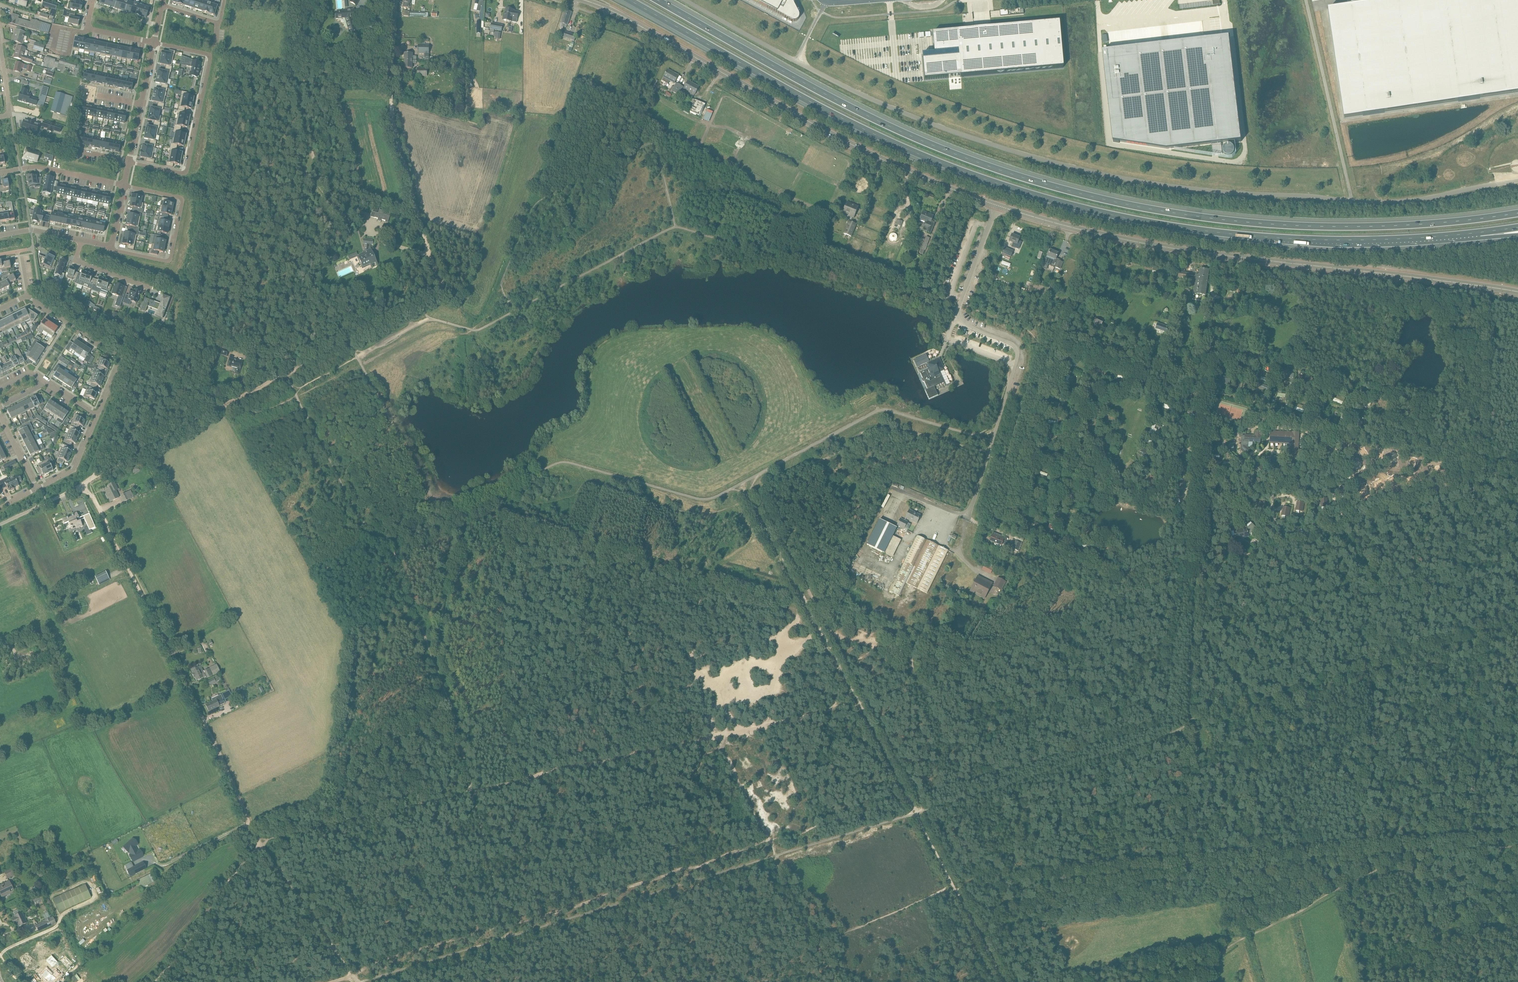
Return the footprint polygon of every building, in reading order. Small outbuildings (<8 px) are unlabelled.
[(42,6),(51,9),(56,10),(58,4),(54,3),(44,0),(42,6)] [(68,8),(80,11),(82,4),(79,4),(80,2),(78,1),(79,0),(70,0),(70,2),(69,2),(68,8)] [(120,9),(125,11),(128,1),(127,0),(123,0),(120,9)] [(193,9),(194,9),(195,9),(198,10),(202,0),(196,0),(193,9)] [(198,10),(202,11),(202,12),(202,11),(203,12),(204,12),(207,1),(207,0),(207,1),(204,0),(202,0),(198,10)] [(481,12),(484,1),(480,0),(476,0),(475,4),(478,5),(477,11),(481,12)] [(793,21),(794,21),(795,21),(796,21),(797,21),(797,20),(798,20),(798,19),(799,19),(799,18),(799,17),(799,16),(799,15),(799,14),(792,0),(753,0),(793,21)] [(1328,9),(1344,119),(1517,93),(1517,0),(1356,0),(1351,1),(1351,6),(1328,9)] [(125,11),(125,12),(130,14),(131,12),(134,3),(134,2),(128,1),(125,11)] [(207,1),(204,12),(207,13),(208,13),(208,14),(209,14),(212,2),(207,1)] [(212,2),(209,14),(210,14),(211,14),(214,15),(215,12),(216,11),(215,11),(216,10),(217,5),(212,3),(213,2),(212,2)] [(136,14),(135,15),(141,17),(144,6),(139,4),(136,14)] [(144,6),(141,17),(146,18),(148,13),(149,8),(144,6)] [(503,16),(503,20),(510,22),(517,23),(517,19),(518,19),(519,12),(514,11),(514,10),(506,8),(505,17),(503,16)] [(354,18),(353,10),(346,10),(346,12),(335,13),(336,19),(345,18),(349,32),(356,30),(352,18),(354,18)] [(560,28),(563,29),(564,24),(567,25),(571,12),(565,10),(560,28)] [(67,12),(66,17),(69,18),(68,24),(69,24),(68,26),(72,26),(72,25),(78,26),(80,19),(74,18),(74,17),(75,17),(75,13),(67,12)] [(13,14),(10,23),(15,24),(49,35),(51,26),(31,19),(30,22),(18,19),(19,16),(17,15),(13,14)] [(934,53),(922,54),(924,80),(1063,68),(1059,22),(991,28),(987,28),(982,29),(978,29),(974,29),(932,33),(934,53)] [(494,30),(502,31),(503,26),(491,23),(490,32),(494,33),(494,30)] [(16,30),(12,41),(17,43),(22,44),(24,45),(25,41),(23,40),(25,33),(20,31),(16,30)] [(574,42),(576,36),(565,32),(563,38),(574,42)] [(1109,51),(1103,52),(1113,142),(1120,143),(1120,142),(1167,149),(1235,141),(1235,142),(1242,142),(1230,37),(1223,38),(1223,39),(1184,43),(1109,52),(1109,51)] [(76,38),(73,51),(79,52),(81,40),(76,38)] [(30,40),(29,44),(34,46),(33,49),(43,52),(45,47),(45,45),(39,44),(40,43),(30,40)] [(424,60),(429,60),(430,45),(419,44),(418,53),(425,54),(424,60)] [(17,46),(14,58),(19,59),(20,59),(22,60),(22,61),(32,64),(34,64),(43,67),(53,69),(53,70),(55,71),(56,69),(61,71),(60,72),(63,73),(63,72),(79,77),(80,65),(76,64),(77,63),(60,58),(59,63),(55,62),(56,59),(46,57),(44,63),(37,61),(36,63),(34,62),(32,62),(34,58),(24,55),(26,49),(22,48),(17,46)] [(161,58),(173,61),(174,54),(168,53),(166,53),(162,52),(161,58)] [(161,59),(160,64),(164,65),(165,66),(166,66),(171,67),(173,61),(161,58),(161,59)] [(185,60),(184,64),(188,65),(192,66),(191,67),(190,75),(193,76),(197,77),(200,63),(195,62),(185,60)] [(16,63),(14,71),(19,73),(20,73),(21,68),(24,69),(26,69),(26,71),(30,72),(32,66),(25,65),(21,64),(16,63)] [(47,68),(45,75),(52,77),(54,71),(47,68)] [(417,68),(417,76),(427,76),(428,68),(417,68)] [(664,77),(662,81),(668,84),(670,81),(674,83),(676,80),(679,76),(668,70),(665,74),(664,77)] [(157,76),(157,77),(169,79),(170,73),(164,72),(162,71),(158,71),(157,76)] [(156,78),(155,83),(159,84),(161,84),(162,84),(167,85),(168,79),(169,79),(157,77),(156,77),(156,78)] [(688,81),(686,85),(684,89),(695,95),(699,87),(688,81)] [(38,99),(38,101),(45,103),(49,88),(42,86),(40,94),(38,99)] [(20,92),(18,100),(29,104),(31,94),(27,93),(28,91),(22,89),(21,93),(20,92)] [(153,94),(153,95),(165,98),(166,92),(160,90),(158,90),(154,89),(153,94)] [(180,101),(192,103),(193,103),(193,100),(194,98),(188,96),(188,93),(182,92),(180,101)] [(37,94),(32,93),(31,94),(29,104),(36,106),(38,101),(38,99),(36,98),(37,94)] [(56,93),(51,111),(67,116),(69,110),(75,111),(76,104),(71,103),(73,97),(56,93)] [(153,96),(151,102),(155,102),(157,103),(158,103),(164,104),(165,98),(153,95),(153,96),(152,96),(153,96)] [(690,111),(701,116),(704,107),(705,104),(692,98),(690,102),(693,103),(690,111)] [(178,110),(184,112),(184,111),(185,108),(191,109),(192,107),(193,104),(192,104),(192,103),(180,101),(178,110)] [(149,113),(149,114),(161,116),(160,116),(161,110),(156,109),(154,108),(154,109),(150,108),(149,113)] [(178,110),(176,119),(188,122),(189,121),(190,119),(189,118),(190,116),(184,115),(184,112),(178,110)] [(149,115),(148,120),(151,121),(153,121),(154,121),(160,123),(161,116),(149,114),(149,115)] [(176,119),(174,129),(175,129),(181,130),(181,127),(187,128),(188,125),(188,126),(189,123),(188,123),(188,122),(176,119)] [(24,121),(21,128),(27,130),(27,131),(26,134),(30,135),(31,132),(32,132),(32,131),(37,133),(39,125),(34,124),(34,123),(29,122),(24,121)] [(43,122),(42,127),(48,128),(49,129),(49,127),(53,128),(52,130),(60,132),(62,127),(54,125),(55,125),(50,123),(50,124),(43,122)] [(145,132),(157,135),(159,129),(152,128),(152,127),(150,127),(146,126),(145,131),(145,132)] [(173,138),(185,141),(185,140),(186,137),(185,137),(186,135),(180,134),(181,130),(175,129),(173,138)] [(145,134),(144,139),(148,139),(148,140),(149,140),(150,140),(155,141),(157,135),(145,132),(145,133),(145,134)] [(171,143),(170,147),(177,149),(177,145),(183,146),(184,144),(185,141),(184,141),(185,141),(173,138),(172,144),(171,143)] [(1223,150),(1223,151),(1223,152),(1224,153),(1224,154),(1225,154),(1225,155),(1226,155),(1226,156),(1227,156),(1228,156),(1229,156),(1230,156),(1231,156),(1231,155),(1232,155),(1233,155),(1233,154),(1234,154),(1234,153),(1234,152),(1235,152),(1235,151),(1235,150),(1235,149),(1234,149),(1234,148),(1234,147),(1233,147),(1233,146),(1232,146),(1232,145),(1231,145),(1230,145),(1230,144),(1229,144),(1228,144),(1228,145),(1227,145),(1226,145),(1225,146),(1224,147),(1224,148),(1223,148),(1223,149),(1223,150)] [(141,150),(141,151),(153,154),(155,147),(149,146),(148,146),(146,146),(143,145),(142,150),(141,150)] [(170,147),(168,157),(181,159),(182,153),(176,152),(177,149),(170,147)] [(25,154),(24,158),(33,161),(34,157),(37,158),(39,153),(38,153),(38,152),(33,151),(26,149),(25,153),(26,153),(26,154),(25,154)] [(140,157),(140,158),(140,157),(144,158),(146,159),(146,158),(146,159),(152,160),(153,154),(141,151),(141,152),(140,157)] [(167,162),(166,166),(173,167),(174,164),(179,165),(181,159),(168,157),(169,157),(168,162),(167,162)] [(32,175),(27,176),(28,183),(29,182),(29,186),(30,186),(30,187),(35,187),(35,188),(40,188),(42,178),(36,179),(36,176),(35,176),(32,177),(32,176),(32,175)] [(46,176),(42,192),(43,192),(43,191),(51,193),(50,194),(51,194),(53,186),(54,186),(55,182),(53,181),(54,178),(46,176)] [(0,186),(0,190),(0,192),(10,191),(8,180),(2,182),(3,185),(0,186)] [(11,201),(6,202),(7,208),(10,207),(11,212),(8,213),(8,211),(10,221),(15,220),(13,212),(14,212),(13,205),(12,205),(12,202),(11,202),(11,201)] [(131,201),(130,207),(136,208),(139,208),(142,209),(143,203),(141,203),(131,201)] [(161,201),(160,207),(172,210),(173,204),(167,203),(161,201)] [(847,203),(845,208),(844,211),(850,213),(849,216),(853,218),(857,207),(847,203)] [(160,207),(158,216),(164,218),(166,218),(167,215),(167,214),(171,215),(172,210),(160,207)] [(34,211),(29,210),(30,215),(33,216),(32,221),(38,222),(38,221),(38,220),(45,222),(47,216),(40,215),(40,211),(35,210),(34,211)] [(373,217),(381,220),(382,214),(375,212),(373,217)] [(923,212),(920,220),(919,220),(925,222),(923,227),(928,229),(926,232),(931,233),(936,221),(932,219),(933,216),(932,217),(927,214),(927,213),(923,212)] [(128,214),(127,220),(139,222),(140,217),(133,215),(128,214)] [(127,220),(126,225),(131,226),(139,228),(140,228),(138,227),(139,222),(127,220)] [(157,220),(156,226),(168,228),(169,223),(164,221),(157,220)] [(844,234),(849,236),(851,237),(856,224),(849,221),(844,234)] [(151,229),(151,230),(155,231),(158,232),(161,233),(167,234),(168,228),(156,226),(152,225),(151,229)] [(124,233),(123,238),(135,241),(137,235),(138,236),(138,235),(130,234),(124,233)] [(1012,235),(1009,241),(1013,243),(1011,247),(1015,248),(1017,244),(1020,246),(1022,242),(1019,241),(1020,238),(1012,235)] [(926,245),(927,245),(929,239),(926,237),(925,239),(922,238),(918,249),(921,250),(919,253),(923,255),(926,245)] [(123,238),(122,244),(128,245),(134,246),(135,241),(123,238)] [(367,252),(358,255),(358,257),(359,258),(363,267),(370,264),(372,268),(373,268),(377,266),(370,250),(370,249),(371,244),(372,244),(372,240),(367,240),(363,239),(363,243),(367,244),(367,252)] [(150,250),(149,253),(156,255),(157,251),(163,252),(165,247),(155,244),(152,244),(151,250),(150,250)] [(1005,248),(1003,254),(1006,255),(1010,257),(1011,257),(1013,251),(1009,250),(1005,248)] [(1046,256),(1044,262),(1051,265),(1050,268),(1053,269),(1054,268),(1060,270),(1063,263),(1057,261),(1055,260),(1056,260),(1058,253),(1054,252),(1055,250),(1049,248),(1046,256)] [(38,255),(40,266),(43,267),(43,265),(51,268),(51,267),(53,268),(56,261),(54,260),(55,257),(49,255),(48,258),(46,257),(46,258),(38,255)] [(57,282),(61,283),(65,274),(62,273),(66,262),(65,262),(65,261),(62,260),(62,261),(60,260),(60,263),(59,262),(55,272),(56,273),(55,274),(60,276),(57,282)] [(74,283),(78,273),(75,272),(76,269),(71,267),(68,273),(67,275),(66,278),(72,280),(73,278),(76,279),(74,283)] [(1196,275),(1195,281),(1207,283),(1209,270),(1201,269),(1200,275),(1196,275)] [(74,283),(83,286),(84,284),(88,273),(82,271),(81,274),(78,273),(74,283)] [(84,284),(83,286),(91,289),(95,279),(92,278),(93,275),(88,273),(84,284)] [(6,279),(9,286),(14,283),(14,282),(16,281),(13,276),(12,276),(11,275),(10,275),(9,275),(10,277),(6,279)] [(98,280),(95,279),(91,289),(91,290),(100,293),(105,279),(99,277),(98,280)] [(9,286),(6,279),(1,282),(5,290),(10,287),(9,286)] [(105,279),(100,293),(107,296),(108,291),(110,291),(112,285),(109,284),(110,281),(105,279)] [(1207,283),(1195,281),(1193,294),(1205,295),(1207,283)] [(118,296),(115,306),(120,307),(125,292),(122,291),(123,287),(119,286),(120,285),(117,284),(116,285),(116,284),(115,286),(114,287),(115,287),(114,289),(113,289),(111,293),(112,293),(112,294),(118,296)] [(126,294),(123,303),(126,304),(128,299),(131,301),(131,302),(136,304),(139,296),(139,297),(139,295),(140,292),(135,290),(135,291),(132,290),(131,290),(129,296),(126,294)] [(163,295),(160,303),(145,298),(140,310),(146,312),(148,307),(157,310),(155,316),(162,319),(170,298),(163,295)] [(87,301),(86,305),(93,310),(95,305),(90,302),(89,303),(87,302),(87,301),(87,300),(87,301)] [(30,319),(26,311),(26,310),(21,313),(25,322),(30,320),(30,319)] [(34,322),(38,316),(29,310),(26,311),(30,319),(30,320),(31,323),(34,322)] [(25,322),(21,313),(16,315),(21,324),(25,322)] [(16,315),(12,317),(16,326),(21,324),(16,315)] [(16,326),(12,317),(7,320),(12,329),(14,327),(16,326)] [(1094,325),(1097,327),(1098,325),(1101,326),(1104,320),(1098,318),(1094,325)] [(49,322),(44,319),(39,328),(43,331),(49,322)] [(7,320),(3,322),(7,331),(12,329),(7,320)] [(48,334),(53,325),(49,322),(43,331),(48,334)] [(1158,323),(1156,329),(1167,333),(1169,327),(1158,323)] [(52,337),(58,329),(53,325),(48,334),(52,337)] [(45,349),(38,345),(40,342),(36,340),(31,347),(41,354),(45,349)] [(75,352),(81,344),(76,340),(74,344),(70,342),(65,349),(68,351),(70,349),(75,352)] [(80,356),(86,347),(81,344),(75,352),(80,356)] [(230,347),(223,345),(220,355),(227,357),(230,347)] [(41,354),(31,347),(28,351),(29,351),(29,352),(38,358),(41,354)] [(80,356),(79,358),(83,361),(84,361),(87,363),(92,356),(89,354),(91,350),(86,347),(80,356)] [(25,362),(18,349),(15,351),(17,356),(15,357),(19,365),(25,362)] [(1250,349),(1249,356),(1260,358),(1262,358),(1264,352),(1262,352),(1250,349)] [(38,358),(29,352),(26,356),(35,363),(38,358)] [(5,356),(2,358),(8,370),(14,367),(10,359),(8,361),(5,356)] [(19,365),(15,357),(10,359),(14,367),(19,365)] [(103,371),(104,368),(108,370),(110,364),(104,361),(105,360),(100,357),(97,365),(99,366),(98,368),(98,369),(103,371)] [(0,364),(0,367),(3,373),(8,370),(2,358),(0,359),(0,361),(1,364),(0,364)] [(236,369),(235,374),(239,375),(240,370),(242,362),(230,358),(227,366),(236,369)] [(918,374),(929,399),(937,395),(934,387),(944,382),(939,372),(944,370),(939,359),(928,364),(931,369),(918,374)] [(64,371),(65,370),(57,365),(53,371),(56,373),(53,376),(58,379),(64,371)] [(95,369),(92,377),(102,382),(103,380),(105,377),(103,376),(102,375),(103,372),(95,369)] [(63,382),(68,374),(64,371),(58,379),(63,382)] [(68,374),(63,382),(67,385),(72,377),(73,375),(69,372),(68,374)] [(72,377),(67,385),(72,388),(73,387),(76,389),(78,385),(75,384),(78,378),(73,375),(72,377)] [(1300,375),(1299,383),(1310,385),(1311,381),(1312,381),(1313,377),(1310,377),(1310,379),(1305,378),(1304,380),(1302,380),(1303,375),(1300,375)] [(100,387),(102,382),(92,377),(89,382),(91,383),(90,386),(96,388),(97,385),(100,387)] [(94,392),(95,390),(90,387),(88,390),(86,389),(83,397),(88,399),(89,397),(95,400),(97,394),(94,392)] [(35,397),(30,399),(35,408),(44,403),(41,399),(37,401),(35,397)] [(30,399),(26,401),(30,410),(35,408),(30,399)] [(26,401),(21,404),(25,412),(30,410),(26,401)] [(49,413),(55,404),(50,401),(44,410),(48,412),(49,413)] [(25,412),(21,404),(17,406),(21,414),(21,416),(26,413),(25,412)] [(53,416),(59,407),(55,404),(49,413),(53,416)] [(1163,408),(1172,412),(1174,407),(1165,404),(1163,408)] [(17,406),(12,408),(17,418),(17,417),(21,414),(17,406)] [(61,415),(64,410),(59,407),(53,416),(57,418),(55,420),(57,421),(61,415)] [(12,420),(17,418),(12,408),(7,411),(12,420)] [(61,424),(68,413),(64,410),(61,415),(57,421),(61,424)] [(76,414),(71,425),(79,428),(80,425),(83,427),(85,421),(80,418),(80,416),(76,414)] [(1243,427),(1251,430),(1253,424),(1251,424),(1252,421),(1254,421),(1255,417),(1247,415),(1243,427)] [(21,430),(19,431),(21,436),(32,431),(34,430),(30,423),(24,426),(20,428),(21,430)] [(70,426),(67,434),(78,439),(80,434),(77,432),(78,429),(70,426)] [(32,431),(21,436),(23,441),(34,436),(32,431)] [(1084,435),(1090,443),(1095,439),(1090,431),(1084,435)] [(1249,435),(1249,441),(1260,442),(1261,431),(1256,431),(1255,436),(1249,435)] [(1270,442),(1291,444),(1290,456),(1302,457),(1302,449),(1298,449),(1299,432),(1292,431),(1292,432),(1271,431),(1270,442)] [(65,438),(64,442),(66,443),(65,443),(67,443),(71,445),(72,442),(76,444),(78,439),(67,434),(65,438)] [(1241,435),(1241,450),(1246,455),(1248,453),(1250,450),(1248,448),(1249,441),(1249,435),(1241,435)] [(26,446),(37,441),(34,436),(23,441),(26,446)] [(1354,440),(1351,451),(1357,452),(1360,442),(1354,440)] [(28,451),(39,446),(37,441),(26,446),(28,451)] [(69,451),(70,448),(64,445),(63,444),(59,452),(70,457),(72,452),(69,451)] [(1368,444),(1366,455),(1372,456),(1374,446),(1368,444)] [(31,456),(41,451),(39,446),(28,451),(31,456)] [(1388,450),(1385,460),(1391,463),(1394,453),(1388,450)] [(59,452),(57,457),(59,458),(58,461),(63,464),(65,461),(68,462),(69,458),(70,457),(59,452)] [(1272,456),(1271,466),(1275,466),(1276,467),(1276,464),(1279,465),(1279,462),(1277,462),(1277,457),(1272,456)] [(1409,456),(1405,466),(1411,468),(1414,459),(1409,456)] [(50,459),(43,462),(48,473),(53,470),(52,468),(55,466),(53,462),(52,461),(52,460),(51,459),(50,459)] [(1344,463),(1344,468),(1345,468),(1345,469),(1353,470),(1354,460),(1346,459),(1346,463),(1344,463)] [(1222,462),(1215,461),(1214,469),(1221,470),(1222,462)] [(39,467),(36,468),(39,474),(42,472),(43,475),(48,473),(43,462),(38,465),(39,467)] [(1258,463),(1254,468),(1261,474),(1265,469),(1263,468),(1263,467),(1264,466),(1261,463),(1260,464),(1258,463)] [(1378,465),(1374,468),(1375,470),(1374,470),(1379,476),(1386,470),(1382,464),(1379,466),(1378,465)] [(1235,465),(1226,465),(1226,472),(1234,473),(1235,465)] [(1038,473),(1037,477),(1046,480),(1048,477),(1041,474),(1042,473),(1040,472),(1039,474),(1038,473)] [(15,478),(10,480),(14,488),(19,486),(18,483),(22,481),(19,475),(14,477),(15,478)] [(1397,479),(1396,483),(1397,484),(1397,485),(1404,486),(1406,477),(1399,475),(1398,479),(1397,479)] [(1256,480),(1252,483),(1256,488),(1263,483),(1259,478),(1258,478),(1258,477),(1255,479),(1256,480)] [(0,482),(0,483),(3,489),(6,487),(5,487),(7,486),(9,491),(10,490),(10,491),(15,489),(14,488),(10,480),(7,481),(6,479),(0,482)] [(1379,481),(1372,484),(1374,487),(1372,488),(1374,493),(1376,492),(1376,493),(1383,490),(1379,481)] [(108,485),(110,488),(105,490),(108,497),(109,496),(111,501),(111,502),(120,497),(116,490),(118,489),(114,482),(108,485)] [(1310,486),(1306,483),(1301,489),(1304,492),(1310,486)] [(1360,484),(1353,486),(1356,495),(1363,494),(1362,490),(1363,489),(1362,485),(1360,485),(1360,484)] [(1223,488),(1214,493),(1218,499),(1226,494),(1223,488)] [(8,489),(3,492),(3,491),(0,493),(3,498),(11,494),(8,489)] [(124,502),(134,497),(131,490),(121,495),(124,502)] [(1258,502),(1250,505),(1253,511),(1261,508),(1259,504),(1258,504),(1258,502)] [(906,518),(917,523),(920,516),(909,510),(906,518)] [(77,528),(82,526),(80,521),(79,521),(78,519),(79,518),(77,513),(73,515),(71,516),(72,518),(69,520),(68,517),(66,518),(62,519),(64,524),(69,522),(71,528),(75,525),(77,528)] [(95,527),(90,516),(84,518),(89,530),(95,527)] [(898,525),(904,528),(907,522),(901,519),(898,525)] [(880,520),(877,524),(867,545),(884,553),(897,528),(880,520)] [(1252,524),(1247,528),(1249,536),(1252,532),(1253,533),(1257,529),(1252,524)] [(1235,536),(1233,536),(1234,542),(1242,540),(1241,538),(1249,537),(1249,536),(1247,528),(1234,531),(1235,536)] [(1008,538),(1001,536),(993,532),(990,540),(994,542),(1001,545),(1003,541),(1006,542),(1008,538)] [(917,535),(915,540),(889,591),(899,596),(906,583),(927,593),(948,551),(926,540),(917,535)] [(1016,539),(1015,541),(1012,548),(1018,551),(1023,538),(1016,535),(1015,539),(1016,539)] [(985,564),(982,570),(991,574),(994,568),(985,564)] [(106,572),(103,573),(95,577),(99,585),(110,580),(106,572)] [(972,591),(976,593),(984,597),(991,583),(982,579),(982,580),(978,578),(972,591)] [(994,586),(1001,590),(1005,582),(998,579),(994,586)] [(56,610),(56,611),(60,618),(67,614),(63,606),(56,610)] [(48,638),(43,627),(36,630),(40,641),(48,638)] [(193,670),(192,670),(197,680),(199,679),(199,680),(201,679),(201,678),(206,676),(208,678),(212,676),(209,671),(204,673),(200,666),(199,667),(198,666),(192,668),(193,670)] [(220,672),(217,667),(211,670),(213,673),(211,673),(212,676),(220,672)] [(228,691),(222,694),(226,702),(232,700),(228,691)] [(206,705),(209,711),(220,705),(225,703),(221,694),(211,699),(213,702),(206,705)] [(137,852),(134,846),(135,845),(131,841),(124,847),(128,852),(129,851),(131,855),(130,855),(133,861),(143,856),(140,850),(137,852)] [(142,862),(128,870),(131,876),(145,868),(143,863),(142,862)] [(4,872),(7,878),(15,875),(12,868),(4,872)] [(153,883),(149,875),(138,880),(141,888),(153,883)] [(9,881),(0,886),(0,893),(1,896),(2,897),(3,898),(6,897),(6,896),(14,892),(9,881)] [(85,885),(54,899),(59,911),(91,897),(85,885)] [(15,917),(12,919),(14,924),(17,922),(18,923),(19,926),(24,924),(27,923),(22,913),(21,913),(19,914),(17,910),(13,912),(15,916),(14,916),(15,917)] [(36,925),(39,931),(56,923),(53,917),(36,925)] [(66,956),(61,961),(67,970),(73,965),(66,956)] [(41,975),(46,981),(47,981),(53,981),(60,976),(57,972),(51,977),(47,970),(41,975)]
